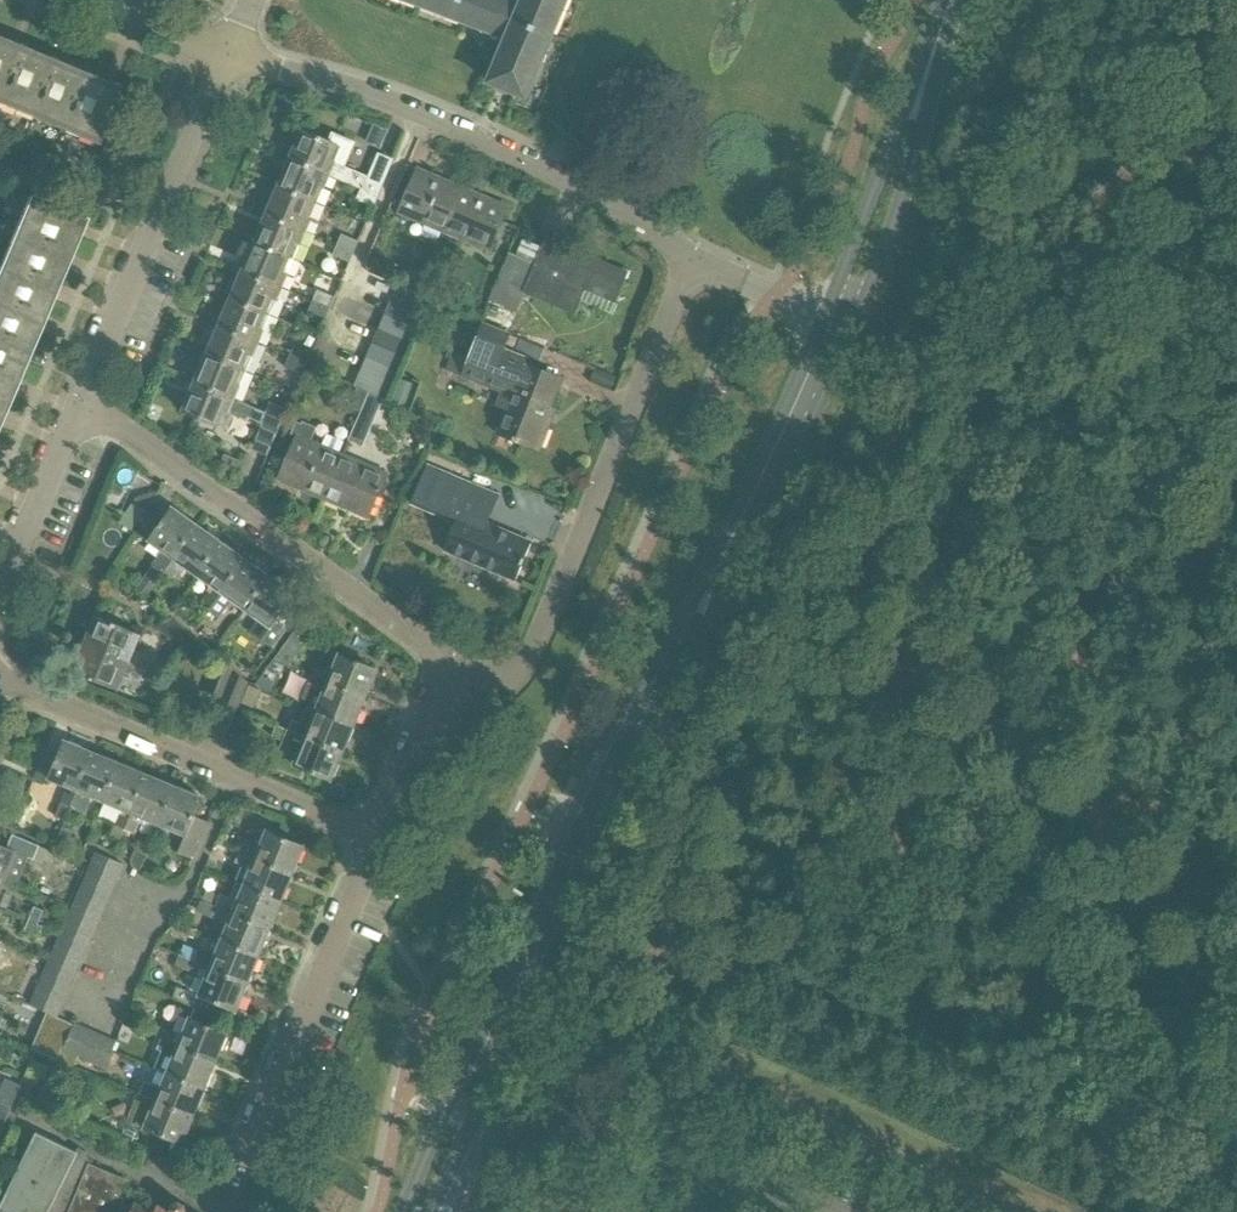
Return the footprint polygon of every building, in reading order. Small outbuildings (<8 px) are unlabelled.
[(488,83),(528,99),(569,0),(524,0),(522,5),(510,0),(406,0),(506,41),(488,83)] [(28,51),(0,39),(0,105),(4,107),(28,51)] [(36,120),(42,106),(59,65),(28,51),(4,107),(36,120)] [(42,106),(36,120),(65,133),(89,77),(59,65),(42,106)] [(97,146),(120,91),(89,77),(65,133),(97,146)] [(302,130),(290,159),(329,176),(329,175),(348,183),(354,170),(344,166),(354,143),(334,135),(331,142),(302,130)] [(354,170),(348,183),(362,189),(361,189),(379,197),(394,160),(379,153),(369,177),(354,170)] [(290,159),(278,187),(313,202),(317,203),(323,189),(329,176),(290,159)] [(420,169),(401,214),(445,233),(464,188),(420,169)] [(278,187),(266,215),(306,231),(312,218),(306,216),(313,202),(278,187)] [(490,252),(509,208),(464,188),(445,233),(490,252)] [(361,189),(357,199),(359,200),(375,207),(379,197),(361,189)] [(30,197),(17,228),(74,252),(87,221),(30,197)] [(257,225),(251,239),(255,241),(254,243),(289,258),(295,243),(300,245),(306,231),(266,215),(261,227),(257,225)] [(17,228),(4,260),(60,284),(74,252),(17,228)] [(338,245),(355,252),(360,242),(342,234),(338,245)] [(629,272),(547,237),(524,293),(576,315),(586,291),(616,303),(629,272)] [(248,258),(243,271),(283,288),(288,274),(283,272),(289,258),(254,243),(254,244),(249,242),(244,256),(248,258)] [(355,252),(338,245),(333,255),(351,263),(355,252)] [(0,268),(0,295),(47,315),(60,284),(4,260),(0,268)] [(410,270),(404,286),(402,289),(414,293),(422,275),(410,270)] [(243,271),(231,299),(266,313),(272,299),(277,301),(283,288),(243,271)] [(425,298),(433,279),(422,275),(414,293),(425,298)] [(402,289),(400,288),(394,303),(420,314),(427,299),(425,298),(414,293),(402,289)] [(314,301),(331,308),(336,298),(318,290),(314,301)] [(34,347),(47,315),(0,295),(0,332),(34,347)] [(231,299),(219,328),(259,345),(264,332),(259,330),(266,313),(231,299)] [(331,308),(314,301),(309,311),(327,319),(331,308)] [(420,314),(394,303),(388,317),(414,328),(420,314)] [(414,328),(388,317),(382,332),(408,343),(414,328)] [(503,409),(506,410),(497,433),(541,451),(551,425),(547,423),(564,379),(527,364),(529,358),(505,349),(511,333),(483,323),(469,359),(454,353),(448,370),(463,376),(462,377),(508,396),(503,409)] [(219,328),(207,356),(242,370),(249,355),(254,357),(259,345),(219,328)] [(20,378),(34,347),(0,332),(0,370),(20,378)] [(408,343),(382,332),(375,347),(401,357),(408,343)] [(290,357),(307,364),(312,353),(295,346),(290,357)] [(375,347),(369,361),(395,372),(401,357),(375,347)] [(201,372),(196,383),(236,400),(240,389),(235,387),(242,372),(242,370),(207,356),(201,372)] [(307,364),(290,357),(285,367),(303,375),(307,364)] [(369,361),(364,372),(363,375),(389,386),(395,372),(369,361)] [(7,410),(20,378),(0,370),(0,407),(7,410)] [(369,394),(382,399),(383,400),(389,386),(363,375),(357,389),(358,390),(369,394)] [(196,383),(184,412),(227,430),(234,414),(247,420),(248,417),(264,424),(268,413),(236,400),(196,383)] [(351,408),(361,413),(369,394),(358,390),(351,408)] [(361,413),(374,418),(382,399),(369,394),(361,413)] [(268,413),(284,420),(288,410),(272,403),(268,413)] [(252,450),(268,457),(272,448),(284,420),(268,413),(264,424),(252,450)] [(304,422),(279,481),(324,500),(343,455),(338,453),(344,441),(328,434),(322,447),(311,442),(317,428),(304,422)] [(343,455),(324,500),(369,519),(388,474),(343,455)] [(413,504),(457,522),(445,550),(517,581),(533,542),(478,519),(489,491),(429,465),(413,504)] [(151,542),(163,551),(137,588),(148,596),(164,574),(166,575),(199,528),(174,510),(151,542)] [(223,546),(199,528),(166,575),(173,580),(179,571),(181,572),(185,567),(200,577),(223,546)] [(207,590),(209,592),(202,601),(214,609),(247,563),(223,546),(200,577),(211,585),(207,590)] [(269,579),(247,563),(214,609),(222,615),(232,600),(247,611),(269,579)] [(247,611),(260,621),(252,633),(274,648),(297,618),(286,610),(295,597),(269,579),(247,611)] [(183,649),(193,637),(168,617),(158,629),(183,649)] [(84,646),(145,671),(145,669),(163,676),(166,667),(136,654),(142,638),(95,619),(84,646)] [(285,670),(306,643),(294,634),(274,661),(285,670)] [(145,671),(84,646),(73,673),(121,692),(128,675),(141,681),(145,671)] [(312,675),(312,676),(365,698),(377,670),(341,655),(335,669),(328,666),(327,669),(316,665),(312,675)] [(205,690),(224,699),(222,704),(238,711),(242,703),(250,686),(251,685),(219,659),(205,690)] [(306,687),(299,702),(308,706),(318,710),(354,725),(365,698),(312,676),(310,675),(306,687)] [(242,703),(254,708),(262,691),(250,686),(242,703)] [(292,719),(288,730),(343,753),(354,725),(318,710),(308,706),(301,723),(292,719)] [(277,725),(273,737),(285,742),(275,766),(301,777),(305,769),(332,780),(343,753),(288,730),(277,725)] [(45,754),(35,779),(47,784),(50,777),(75,788),(72,794),(67,792),(56,817),(63,820),(70,805),(72,806),(93,754),(65,743),(58,759),(45,754)] [(93,754),(72,806),(81,810),(85,812),(92,795),(106,801),(121,766),(93,754)] [(121,766),(106,801),(129,810),(126,817),(119,814),(115,825),(111,835),(121,840),(126,829),(147,777),(121,766)] [(147,777),(126,829),(136,833),(140,824),(143,825),(146,817),(161,824),(175,789),(147,777)] [(175,789),(161,824),(187,834),(183,843),(179,854),(184,856),(193,860),(208,824),(195,818),(203,800),(175,789)] [(262,846),(245,839),(239,853),(292,876),(304,847),(268,831),(262,846)] [(7,879),(18,884),(30,858),(35,860),(34,860),(44,864),(45,861),(61,867),(65,858),(12,836),(7,849),(0,846),(0,879),(6,881),(7,879)] [(96,852),(94,857),(90,868),(117,879),(124,864),(96,852)] [(249,861),(255,863),(245,887),(281,902),(292,876),(239,853),(234,864),(246,869),(249,861)] [(84,880),(112,892),(117,879),(90,868),(84,880)] [(79,893),(106,905),(112,892),(84,880),(79,893)] [(232,901),(221,896),(217,906),(270,929),(281,902),(245,887),(236,910),(230,907),(232,901)] [(106,905),(79,893),(73,907),(100,919),(106,905)] [(213,917),(230,924),(223,941),(259,956),(270,929),(217,906),(213,917)] [(44,911),(35,907),(28,923),(37,927),(38,925),(44,911)] [(67,921),(94,933),(100,919),(73,907),(67,921)] [(61,935),(88,947),(94,933),(67,921),(61,935)] [(37,927),(28,923),(25,931),(39,936),(42,927),(38,925),(37,927)] [(55,948),(82,960),(88,947),(61,935),(55,948)] [(210,956),(198,952),(195,960),(248,982),(259,956),(223,941),(213,964),(208,962),(210,956)] [(49,962),(76,974),(82,960),(55,948),(49,962)] [(173,998),(196,1007),(201,997),(236,1012),(248,982),(195,960),(194,961),(180,955),(175,967),(207,979),(199,997),(177,987),(173,998)] [(43,976),(70,988),(76,974),(49,962),(43,976)] [(37,990),(64,1002),(70,988),(43,976),(37,990)] [(30,1006),(47,1013),(57,1018),(64,1002),(37,990),(30,1006)] [(32,1049),(36,1051),(35,1052),(56,1061),(62,1050),(67,1038),(74,1025),(57,1018),(47,1013),(32,1049)] [(154,1037),(162,1040),(215,1063),(227,1034),(190,1019),(183,1037),(158,1027),(154,1037)] [(62,1050),(56,1061),(52,1068),(70,1076),(78,1057),(76,1056),(88,1029),(75,1023),(74,1025),(67,1038),(62,1050)] [(76,1056),(78,1057),(90,1062),(102,1035),(88,1029),(76,1056)] [(105,1068),(116,1041),(102,1035),(90,1062),(105,1068)] [(162,1040),(158,1049),(175,1056),(168,1074),(204,1089),(215,1063),(162,1040)] [(32,1059),(34,1060),(25,1080),(38,1086),(42,1078),(44,1079),(50,1067),(52,1068),(56,1061),(35,1052),(32,1059)] [(144,1083),(139,1094),(193,1116),(204,1089),(168,1074),(158,1069),(151,1086),(144,1083)] [(3,1105),(11,1110),(22,1086),(6,1079),(0,1094),(0,1104),(3,1105)] [(139,1094),(128,1121),(145,1128),(182,1143),(193,1116),(139,1094)] [(11,1110),(3,1105),(0,1104),(0,1136),(11,1110)] [(133,1209),(118,1201),(127,1179),(77,1158),(80,1153),(38,1133),(0,1209),(0,1211),(132,1211),(133,1209)] [(169,1146),(165,1157),(174,1161),(179,1150),(169,1146)] [(136,1203),(133,1209),(132,1211),(153,1211),(136,1203)] [(187,1209),(186,1206),(181,1203),(175,1205),(172,1211),(186,1211),(187,1209)]
